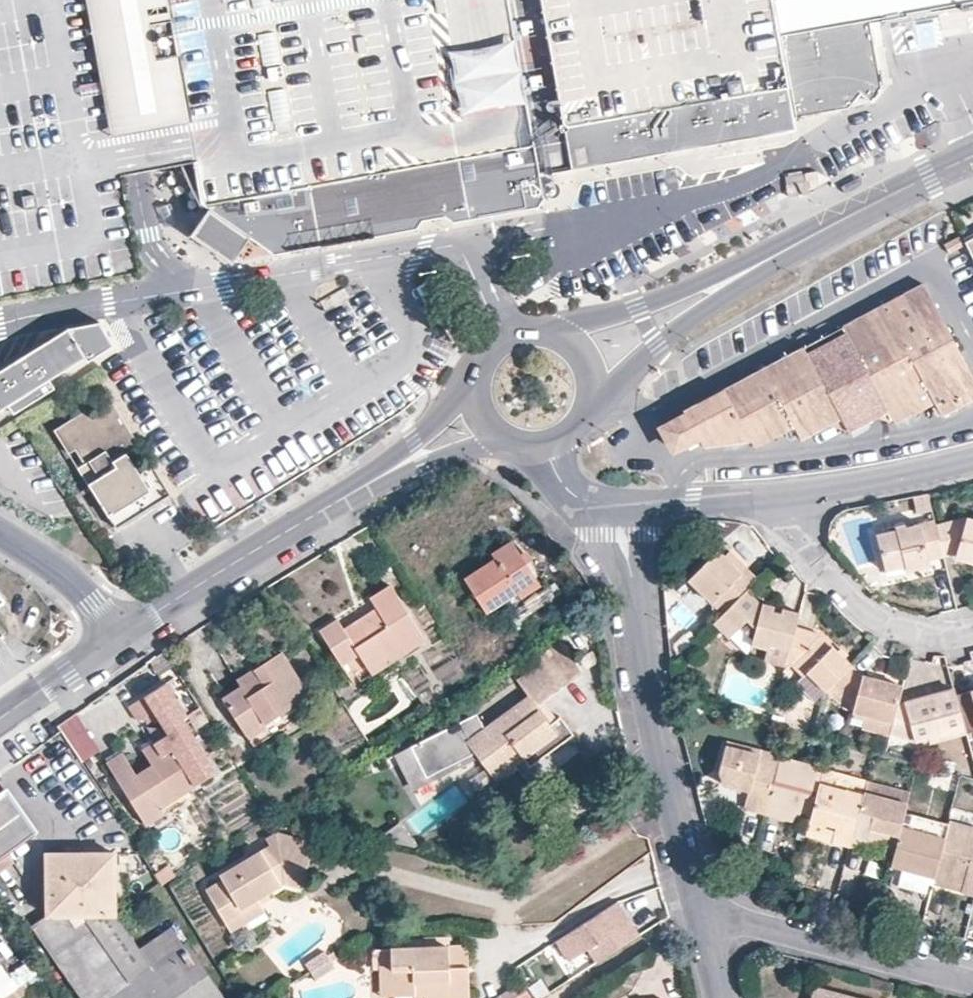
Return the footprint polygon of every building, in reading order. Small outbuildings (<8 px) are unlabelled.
[(138,271),(120,173),(134,171),(148,169),(179,163),(194,160),(185,110),(182,111),(162,114),(159,105),(154,87),(152,80),(151,76),(149,68),(145,51),(143,39),(140,25),(138,14),(136,0),(0,0),(0,296),(138,271)] [(136,0),(138,14),(140,25),(143,39),(145,51),(149,68),(151,76),(152,80),(154,87),(159,105),(162,114),(182,111),(185,110),(194,160),(202,204),(208,208),(218,215),(211,225),(232,239),(239,229),(249,236),(272,252),(416,227),(421,219),(444,214),(452,220),(538,205),(543,196),(540,173),(795,127),(793,116),(849,106),(860,92),(871,99),(881,87),(870,18),(971,0),(136,0)] [(912,21),(917,45),(938,40),(932,16),(912,21)] [(808,193),(805,173),(784,177),(788,196),(808,193)] [(218,215),(208,208),(190,234),(231,262),(249,236),(239,229),(232,239),(211,225),(218,215)] [(965,241),(962,242),(972,265),(972,237),(965,241)] [(972,397),(972,381),(922,284),(842,326),(846,333),(804,354),(801,348),(683,409),(685,412),(675,416),(672,419),(667,423),(663,428),(662,434),(664,439),(670,444),(679,448),(699,439),(702,446),(749,440),(753,446),(793,425),(800,438),(839,418),(846,430),(886,409),(893,423),(933,402),(941,415),(972,397)] [(0,369),(0,409),(85,356),(70,334),(40,344),(0,369)] [(453,345),(433,337),(429,347),(448,356),(453,345)] [(171,493),(151,464),(139,471),(127,452),(139,444),(112,402),(91,416),(86,409),(53,430),(67,453),(74,449),(83,463),(76,467),(115,528),(171,493)] [(913,516),(932,513),(930,495),(911,497),(913,516)] [(964,517),(933,524),(933,526),(941,557),(942,557),(953,555),(952,558),(972,563),(972,519),(964,517)] [(941,557),(933,526),(933,524),(932,520),(905,527),(894,530),(874,535),(883,571),(903,567),(904,571),(929,565),(928,560),(941,557)] [(512,542),(492,555),(494,558),(463,578),(487,612),(517,592),(520,597),(539,584),(512,542)] [(756,579),(746,568),(740,574),(724,556),(717,548),(686,580),(719,614),(746,588),(756,579)] [(729,550),(724,556),(740,574),(746,568),(729,550)] [(319,630),(343,666),(360,654),(366,665),(399,644),(404,653),(425,641),(390,586),(370,597),(376,607),(344,628),(338,618),(319,630)] [(793,628),(797,611),(782,608),(781,613),(771,611),(772,605),(760,603),(746,588),(719,614),(711,623),(726,638),(745,621),(753,629),(749,645),(767,650),(769,646),(787,650),(793,628)] [(843,658),(836,650),(819,633),(793,628),(787,650),(784,665),(790,665),(800,675),(804,673),(824,691),(832,683),(850,664),(843,658)] [(673,644),(675,658),(691,642),(684,633),(673,644)] [(584,672),(563,641),(542,656),(545,660),(517,678),(528,694),(483,725),(476,709),(413,738),(428,770),(477,746),(498,777),(514,766),(523,760),(526,765),(572,734),(559,716),(555,719),(542,700),(584,672)] [(360,654),(343,666),(355,684),(404,653),(399,644),(366,665),(360,654)] [(840,645),(836,650),(843,658),(847,653),(840,645)] [(281,650),(256,666),(260,674),(241,686),(222,696),(246,734),(291,706),(310,694),(281,650)] [(850,664),(832,683),(852,703),(850,712),(892,723),(898,700),(901,685),(861,675),(850,664)] [(260,674),(256,666),(237,678),(241,686),(260,674)] [(804,673),(800,675),(794,683),(813,702),(824,691),(804,673)] [(160,806),(215,771),(183,720),(187,717),(166,684),(128,707),(138,723),(154,713),(168,735),(155,743),(145,750),(142,752),(150,764),(136,773),(123,752),(108,761),(147,823),(164,812),(160,806)] [(954,694),(952,688),(901,702),(898,700),(892,723),(891,728),(889,736),(911,742),(927,738),(927,742),(965,732),(954,694)] [(954,694),(965,732),(972,730),(972,689),(954,694)] [(298,718),(291,706),(246,734),(254,746),(298,718)] [(891,728),(892,723),(850,712),(848,718),(891,728)] [(82,764),(101,752),(76,715),(58,727),(82,764)] [(428,770),(413,738),(397,746),(412,777),(428,770)] [(726,741),(725,746),(756,754),(757,749),(726,741)] [(778,755),(757,749),(756,754),(725,746),(717,773),(721,785),(747,791),(747,798),(744,809),(763,815),(778,755)] [(821,767),(778,755),(763,815),(790,823),(792,816),(808,820),(818,780),(821,767)] [(523,760),(514,766),(525,783),(534,777),(526,765),(523,760)] [(866,779),(821,767),(818,780),(862,793),(862,790),(866,779)] [(909,790),(866,779),(862,790),(906,802),(909,790)] [(850,837),(862,793),(818,780),(808,820),(833,827),(831,832),(850,837)] [(747,791),(721,785),(722,792),(747,798),(747,791)] [(906,802),(862,790),(862,793),(850,837),(848,845),(864,850),(865,843),(893,852),(900,825),(906,802)] [(0,796),(0,855),(7,851),(34,831),(6,791),(0,796)] [(951,807),(947,821),(972,827),(972,813),(951,807)] [(808,820),(807,825),(806,829),(831,835),(829,841),(848,845),(850,837),(831,832),(833,827),(808,820)] [(947,821),(943,837),(933,878),(931,883),(972,895),(972,827),(947,821)] [(914,829),(928,833),(930,826),(917,822),(914,829)] [(803,838),(806,829),(807,825),(799,823),(795,836),(803,838)] [(914,829),(900,825),(893,852),(890,867),(894,868),(933,878),(943,837),(928,833),(914,829)] [(223,879),(206,889),(227,923),(261,903),(256,896),(266,890),(284,880),(303,884),(313,842),(274,833),(266,837),(271,845),(221,874),(223,879)] [(0,855),(0,870),(14,861),(7,851),(0,855)] [(47,853),(47,914),(31,924),(82,997),(225,997),(186,941),(184,943),(152,964),(141,947),(114,910),(115,852),(47,853)] [(933,878),(894,868),(889,884),(923,893),(926,882),(931,883),(933,878)] [(270,898),(266,890),(256,896),(261,903),(270,898)] [(597,962),(639,935),(617,901),(565,935),(578,955),(588,949),(597,962)] [(261,903),(227,923),(232,931),(265,910),(261,903)] [(173,925),(141,947),(152,964),(184,943),(173,925)] [(578,955),(565,935),(557,941),(569,961),(578,955)] [(390,948),(392,995),(414,995),(425,994),(425,997),(468,997),(468,947),(390,948)] [(390,948),(379,949),(380,995),(392,995),(390,948)] [(307,964),(315,979),(337,967),(329,952),(307,964)] [(1,997),(13,997),(29,987),(25,980),(1,997)] [(810,987),(807,997),(850,997),(810,987)] [(528,989),(496,997),(530,997),(528,989)]
